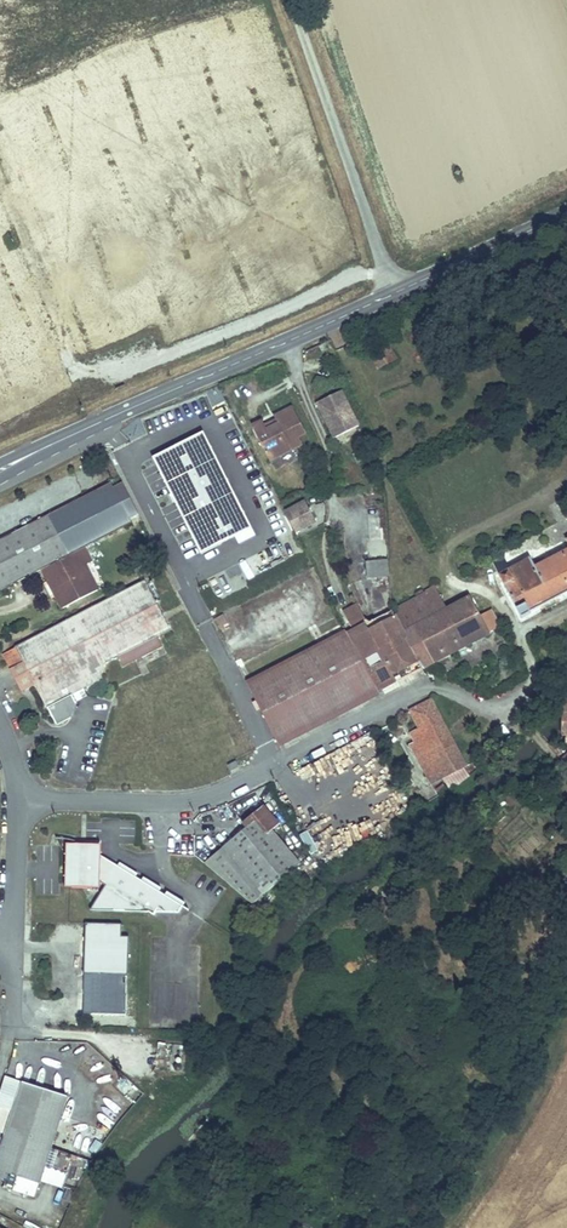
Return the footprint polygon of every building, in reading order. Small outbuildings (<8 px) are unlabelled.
[(310,348),(299,353),(302,359),(314,354),(310,348)] [(389,351),(375,359),(381,372),(397,364),(389,351)] [(336,392),(311,404),(328,439),(353,428),(336,392)] [(257,423),(247,428),(264,462),(297,447),(293,438),(300,435),(288,412),(269,420),(272,427),(261,432),(257,423)] [(203,435),(153,460),(200,554),(248,527),(203,435)] [(519,475),(530,482),(537,471),(526,464),(519,475)] [(99,591),(85,562),(79,565),(73,554),(131,524),(128,519),(136,515),(121,484),(112,490),(111,485),(0,540),(0,580),(4,588),(44,569),(51,582),(55,580),(63,595),(58,598),(64,609),(99,591)] [(305,502),(284,514),(295,535),(317,523),(305,502)] [(388,546),(375,542),(370,555),(383,560),(388,546)] [(87,547),(73,554),(79,565),(85,562),(93,559),(87,547)] [(527,627),(536,622),(534,619),(566,602),(566,555),(534,573),(530,566),(503,581),(527,627)] [(375,583),(394,581),(392,563),(374,565),(375,583)] [(274,569),(275,578),(287,578),(287,569),(274,569)] [(44,634),(7,654),(26,691),(37,685),(56,724),(72,717),(77,704),(74,697),(102,683),(106,663),(115,658),(121,669),(164,647),(159,637),(170,631),(145,582),(44,634)] [(439,592),(397,615),(408,637),(419,631),(452,614),(439,592)] [(452,614),(419,631),(426,648),(462,628),(464,631),(482,621),(472,604),(452,614)] [(218,606),(206,612),(218,635),(230,629),(218,606)] [(362,609),(351,614),(360,630),(370,625),(362,609)] [(380,624),(349,641),(377,697),(380,702),(437,671),(426,648),(419,631),(408,637),(397,615),(380,624)] [(426,648),(437,671),(492,641),(482,621),(464,631),(462,628),(426,648)] [(349,641),(249,695),(277,749),(377,697),(349,641)] [(436,706),(415,718),(422,734),(414,738),(416,743),(410,747),(413,753),(434,792),(450,784),(444,772),(464,761),(437,708),(436,706)] [(461,714),(455,710),(452,716),(458,719),(461,714)] [(228,765),(231,771),(239,767),(236,761),(228,765)] [(444,772),(450,784),(470,772),(464,761),(444,772)] [(260,904),(264,900),(300,869),(272,836),(279,830),(262,811),(243,828),(247,833),(206,866),(255,910),(260,904)] [(307,857),(317,853),(309,831),(299,835),(307,857)] [(108,894),(99,908),(138,909),(139,883),(100,856),(87,855),(87,847),(70,846),(69,893),(108,894)] [(100,847),(87,847),(87,855),(100,856),(100,847)] [(145,887),(144,918),(149,918),(155,927),(162,918),(179,918),(183,913),(145,887)] [(95,915),(137,917),(138,909),(99,908),(95,915)] [(86,959),(87,939),(81,939),(79,1019),(127,1020),(128,999),(85,999),(85,980),(92,980),(93,959),(86,959)] [(130,939),(87,939),(86,959),(93,959),(92,980),(85,980),(85,999),(128,999),(130,939)] [(165,1045),(165,1067),(177,1067),(176,1045),(165,1045)] [(25,1089),(15,1118),(10,1135),(0,1164),(0,1177),(41,1190),(52,1156),(54,1150),(70,1104),(25,1089)]
